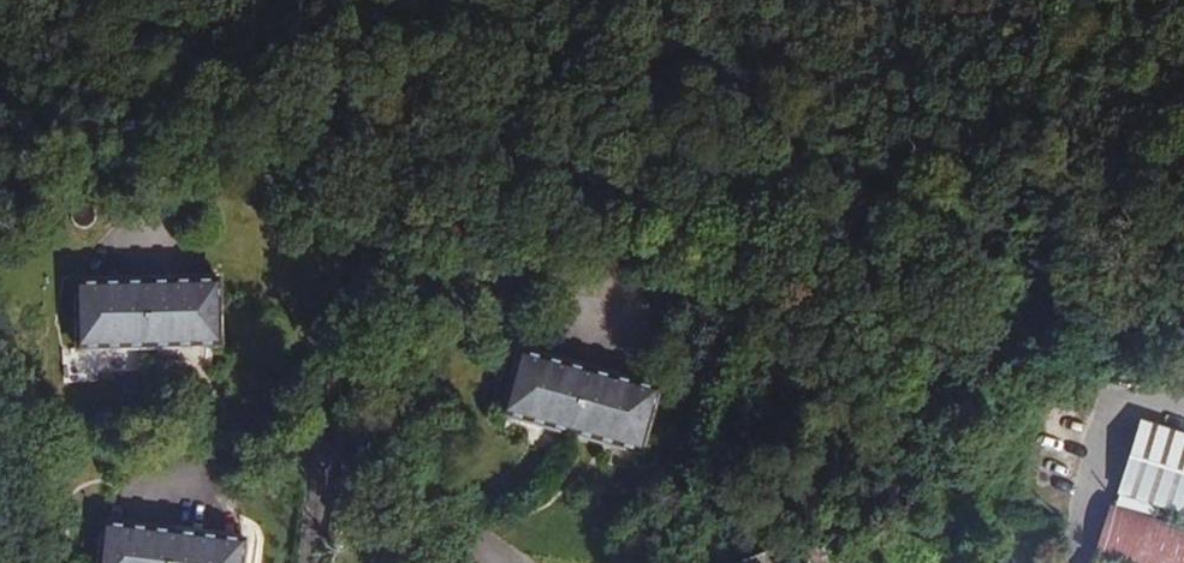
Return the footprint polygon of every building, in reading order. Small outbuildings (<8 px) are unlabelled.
[(221,279),(78,284),(81,347),(222,344),(221,279)] [(659,389),(521,350),(505,414),(641,451),(659,389)] [(1143,421),(1121,494),(1183,513),(1183,434),(1143,421)] [(1112,507),(1097,556),(1119,562),(1183,562),(1183,529),(1112,507)] [(247,538),(105,522),(102,562),(245,562),(247,538)] [(776,549),(742,561),(743,562),(782,562),(776,549)]
